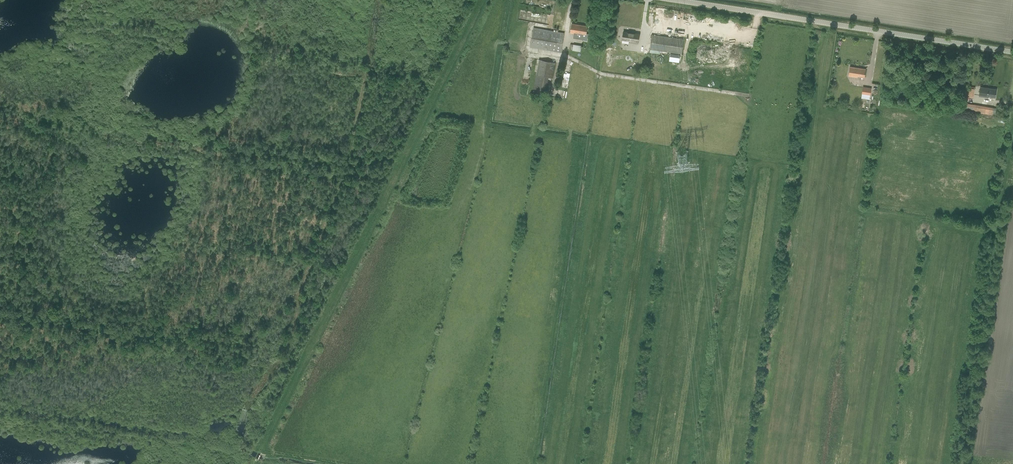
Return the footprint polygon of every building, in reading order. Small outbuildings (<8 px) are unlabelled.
[(586,34),(588,26),(572,24),(570,33),(579,34),(580,33),(583,33),(582,38),(586,39),(586,34)] [(534,28),(531,47),(561,52),(564,33),(534,28)] [(638,43),(639,34),(623,31),(622,40),(629,41),(629,42),(638,43)] [(660,54),(660,51),(682,54),(684,39),(652,34),(650,49),(650,52),(660,54)] [(536,75),(549,77),(553,78),(555,62),(539,59),(536,75)] [(864,77),(866,69),(850,67),(848,76),(858,77),(858,76),(864,77)] [(561,89),(567,89),(569,78),(566,78),(566,75),(563,74),(561,89)] [(862,94),(870,95),(871,88),(863,87),(862,94)] [(995,97),(996,89),(980,87),(979,96),(988,97),(988,96),(995,97)] [(955,102),(954,108),(992,115),(994,108),(955,102)]
